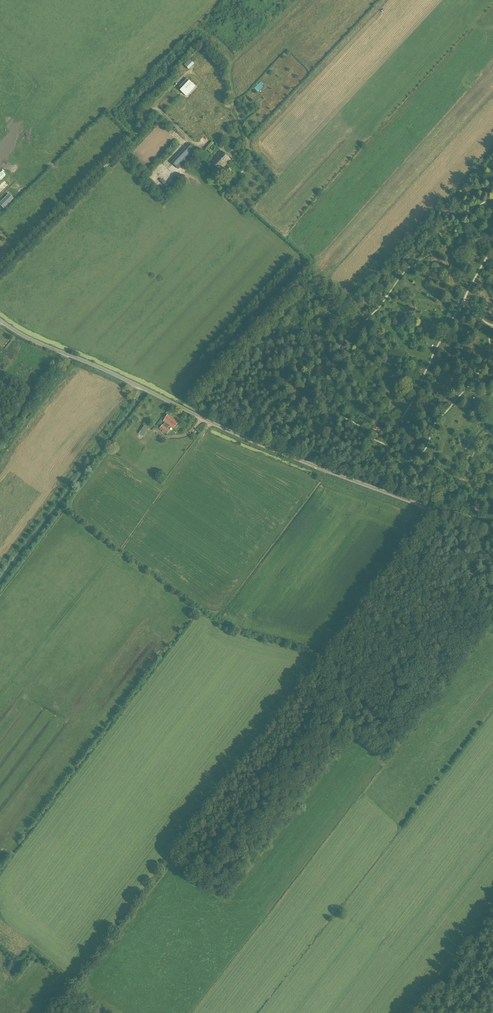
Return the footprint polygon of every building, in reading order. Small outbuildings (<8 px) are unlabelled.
[(187,78),(179,86),(182,89),(180,90),(186,96),(187,96),(185,94),(187,92),(188,93),(193,88),(194,88),(196,87),(187,78)] [(178,169),(196,151),(189,144),(171,162),(178,169)] [(222,152),(211,163),(219,171),(230,160),(222,152)] [(234,173),(227,166),(222,172),(229,179),(234,173)] [(7,202),(2,207),(5,210),(10,205),(7,202)] [(174,429),(178,422),(168,415),(164,421),(166,422),(164,425),(163,425),(160,428),(167,433),(170,430),(168,428),(170,426),(174,429)] [(145,435),(147,433),(146,432),(149,428),(145,425),(140,431),(145,435)]
